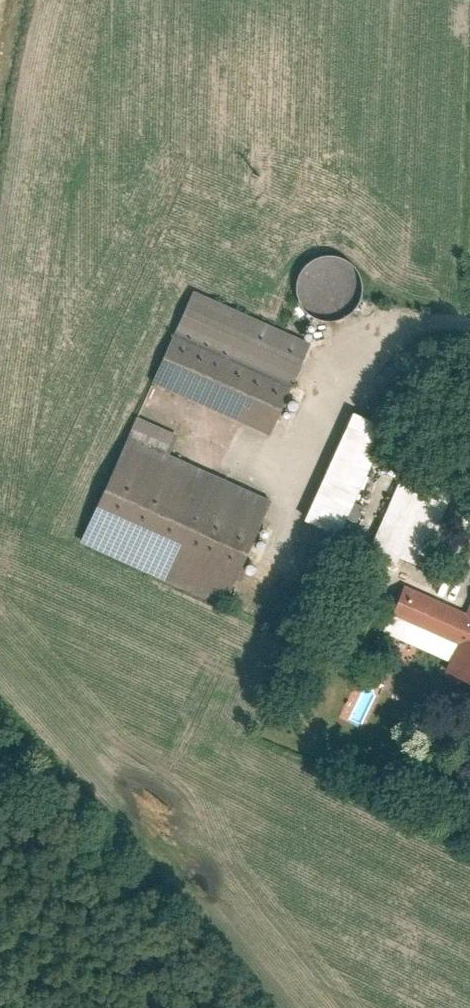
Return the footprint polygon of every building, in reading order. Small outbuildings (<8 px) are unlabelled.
[(299,281),(297,295),(307,320),(324,330),(350,329),(367,314),(373,295),(367,273),(354,261),(326,257),(308,267),(299,281)] [(200,293),(161,388),(277,436),(316,340),(200,293)] [(357,419),(313,519),(350,535),(388,448),(394,435),(357,419)] [(142,424),(87,544),(231,610),(278,509),(172,460),(181,441),(142,424)] [(407,482),(375,551),(421,573),(453,503),(407,482)] [(409,586),(396,617),(463,646),(451,674),(469,682),(469,612),(409,586)] [(365,686),(352,718),(365,723),(377,691),(365,686)]
